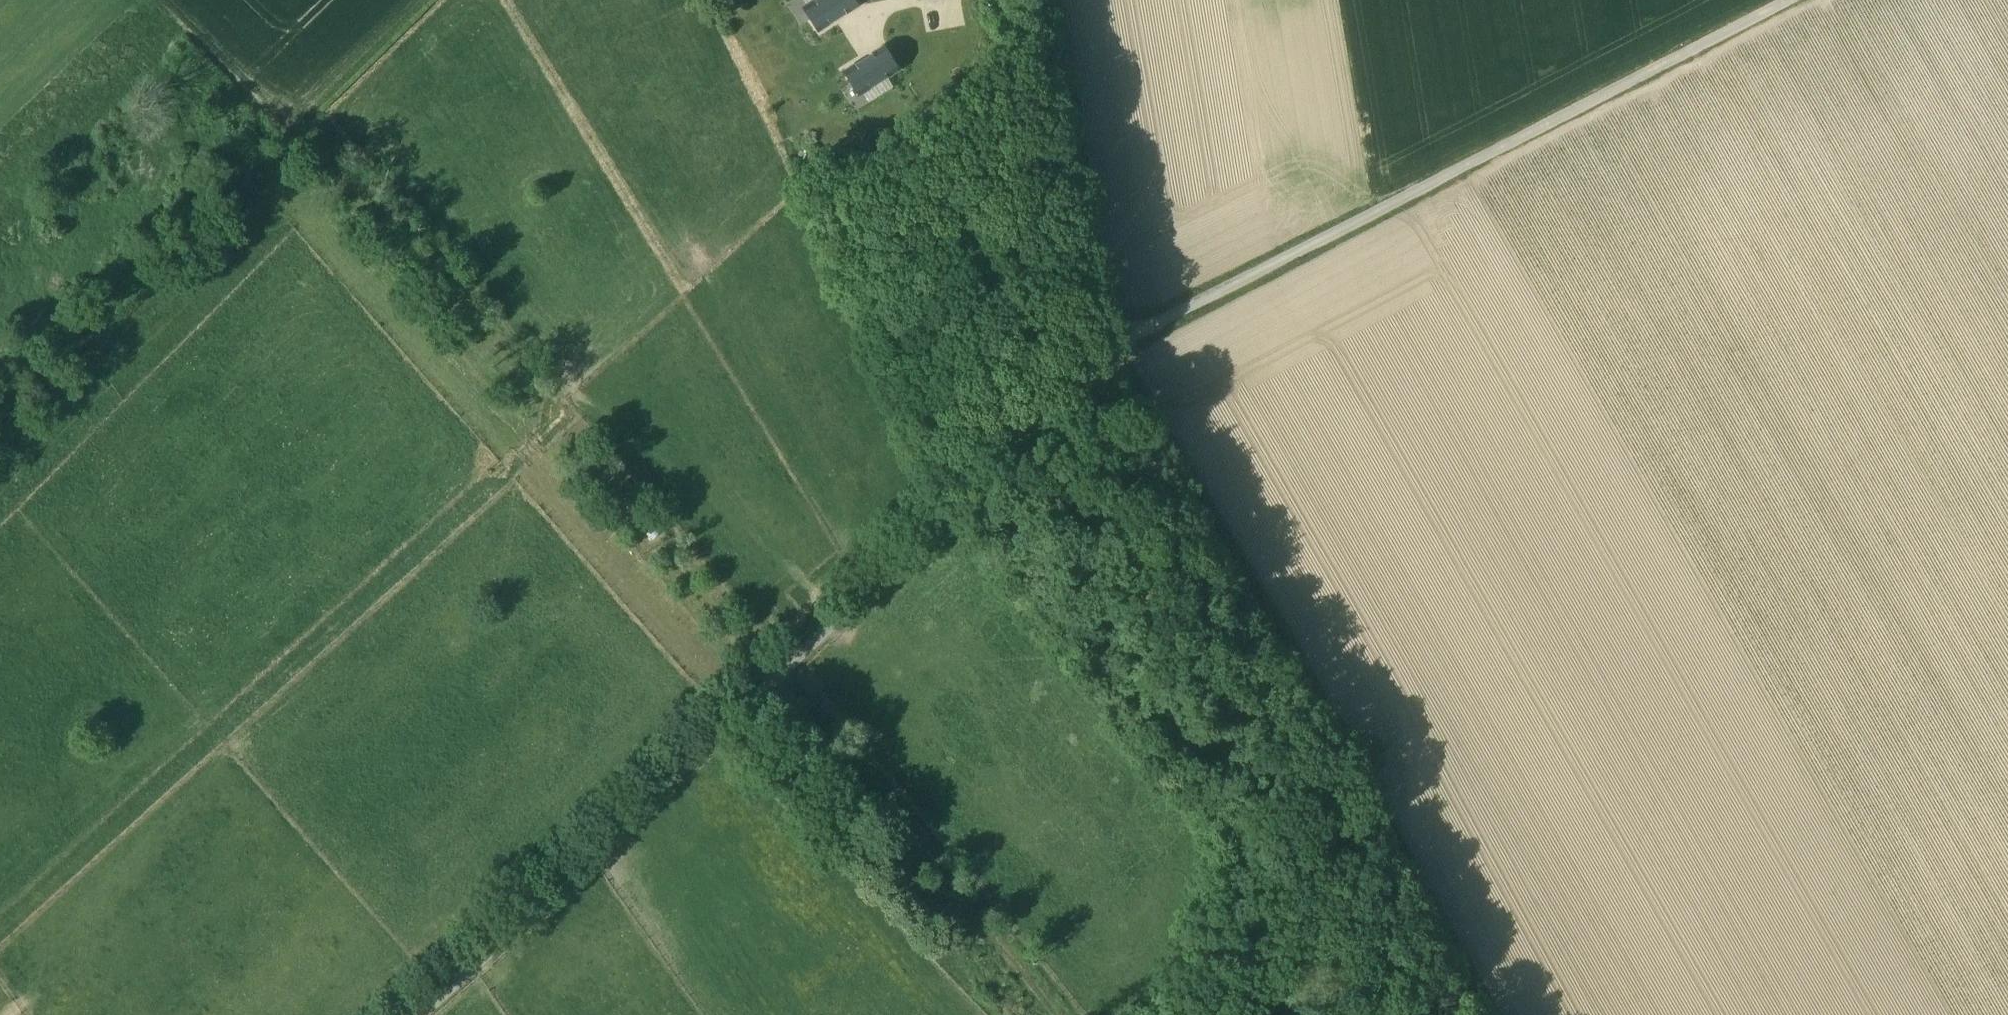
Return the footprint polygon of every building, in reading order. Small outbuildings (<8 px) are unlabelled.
[(817,29),(856,5),(853,0),(815,0),(807,5),(803,8),(817,29)] [(844,72),(858,93),(861,91),(886,76),(897,69),(883,47),(844,72)] [(886,76),(861,91),(868,101),(892,86),(886,76)]
